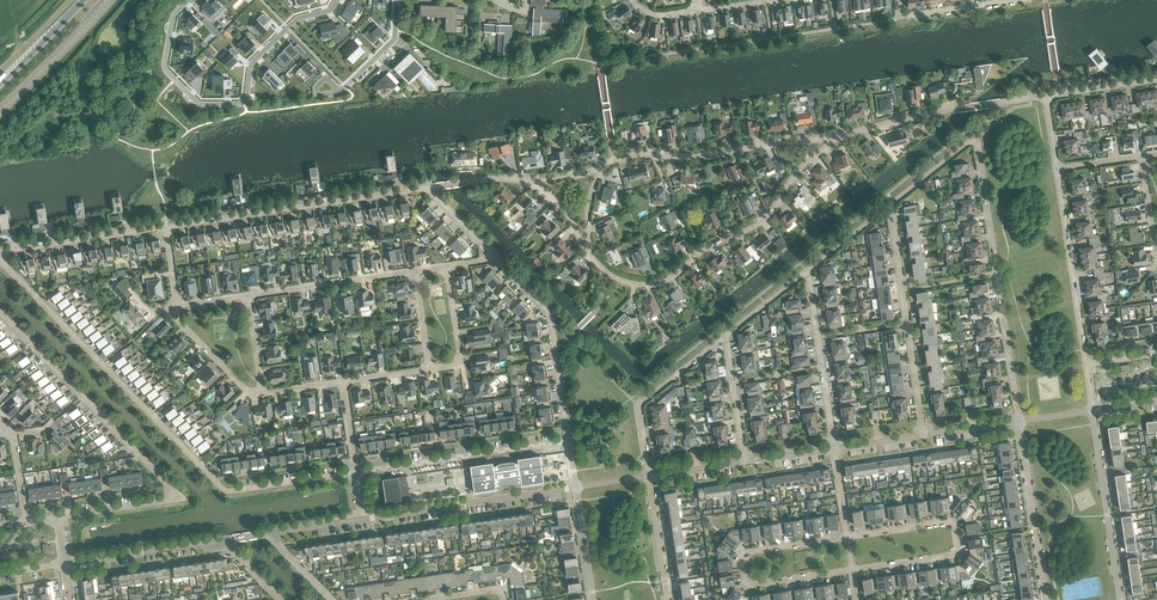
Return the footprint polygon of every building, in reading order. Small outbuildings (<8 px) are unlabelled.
[(201,6),(203,8),(202,10),(209,18),(221,6),(216,0),(215,0),(210,5),(206,1),(201,6)] [(536,9),(543,9),(543,6),(545,6),(545,0),(531,0),(531,6),(536,6),(536,9)] [(839,13),(849,11),(847,0),(842,0),(837,1),(839,13)] [(859,0),(849,0),(851,11),(861,9),(859,0)] [(861,9),(871,8),(869,0),(859,0),(861,9)] [(815,2),(817,16),(827,14),(827,13),(826,3),(825,2),(819,3),(819,1),(815,2)] [(356,2),(354,5),(349,2),(341,16),(350,24),(359,8),(362,10),(364,7),(356,2)] [(809,5),(803,6),(805,18),(815,16),(813,2),(809,3),(809,5)] [(420,15),(426,16),(445,17),(445,14),(448,14),(447,25),(446,25),(445,32),(456,32),(457,7),(448,6),(448,8),(432,7),(427,7),(427,5),(420,5),(420,15)] [(805,18),(803,6),(797,7),(797,5),(793,5),(795,19),(805,18)] [(620,16),(622,20),(632,12),(627,6),(617,13),(615,9),(607,14),(610,18),(615,15),(617,18),(620,16)] [(783,21),(783,24),(793,23),(791,6),(787,6),(787,8),(781,9),(783,21)] [(773,22),(783,21),(781,9),(775,10),(775,8),(771,9),(773,22)] [(567,10),(543,9),(536,9),(536,11),(533,11),(533,23),(530,23),(529,31),(532,32),(532,36),(540,36),(541,21),(563,23),(563,17),(567,18),(567,10)] [(761,21),(761,23),(765,22),(764,15),(760,16),(759,10),(751,11),(752,18),(753,21),(753,22),(761,21)] [(189,20),(185,24),(191,30),(195,26),(200,21),(199,20),(202,17),(197,12),(194,15),(193,14),(188,19),(189,20)] [(745,23),(746,25),(750,24),(749,22),(749,18),(749,17),(745,18),(744,12),(736,13),(737,20),(737,23),(738,25),(745,23)] [(263,13),(250,26),(258,35),(260,33),(262,36),(268,30),(263,26),(269,20),(263,13)] [(721,16),(722,27),(730,26),(731,27),(734,27),(733,20),(730,20),(729,14),(721,16)] [(643,33),(639,31),(644,22),(636,17),(630,28),(635,31),(632,35),(639,39),(643,33)] [(720,31),(718,22),(715,22),(714,17),(706,18),(707,29),(713,28),(714,32),(720,31)] [(688,31),(693,30),(692,20),(684,21),(685,26),(681,26),(682,35),(689,34),(688,31)] [(208,21),(205,24),(210,29),(213,26),(208,21)] [(511,30),(509,30),(509,25),(500,24),(497,24),(497,22),(489,21),(489,24),(484,24),(484,32),(499,33),(498,55),(503,55),(502,58),(510,59),(511,30)] [(335,22),(321,25),(324,38),(337,34),(342,39),(345,36),(348,33),(344,28),(342,30),(337,31),(335,22)] [(669,23),(670,35),(678,34),(677,22),(669,23)] [(372,33),(367,37),(373,43),(384,32),(375,23),(369,30),(372,33)] [(658,42),(663,42),(663,34),(659,34),(660,24),(651,24),(650,37),(658,37),(658,42)] [(226,30),(223,34),(228,39),(231,35),(226,30)] [(255,43),(248,36),(245,39),(244,38),(241,41),(241,42),(238,45),(245,52),(255,43)] [(182,43),(180,52),(193,54),(194,46),(192,45),(193,43),(194,38),(184,37),(183,41),(184,41),(184,44),(182,43)] [(347,57),(344,60),(348,64),(351,61),(353,63),(364,51),(354,40),(346,48),(349,51),(345,55),(347,57)] [(283,51),(277,57),(284,64),(290,57),(292,59),(299,52),(301,55),(305,51),(297,44),(294,47),(290,43),(286,47),(287,48),(285,49),(283,50),(283,51)] [(229,50),(220,58),(229,67),(237,58),(234,55),(237,51),(231,45),(227,48),(229,50)] [(206,49),(202,53),(208,58),(212,55),(206,49)] [(1091,57),(1099,66),(1100,67),(1102,65),(1106,69),(1110,66),(1097,49),(1093,52),(1095,54),(1091,57)] [(400,61),(392,68),(394,71),(395,69),(409,84),(425,69),(409,52),(408,52),(409,53),(408,55),(407,54),(402,59),(400,61)] [(308,61),(296,72),(294,74),(303,83),(316,70),(314,67),(316,65),(311,59),(308,62),(308,61)] [(190,69),(186,73),(193,80),(199,74),(201,77),(207,71),(205,68),(204,69),(197,62),(193,66),(193,65),(190,69)] [(983,89),(982,84),(990,64),(974,66),(975,67),(975,68),(973,68),(974,74),(965,75),(965,78),(961,79),(962,83),(970,82),(972,77),(974,77),(976,90),(983,89)] [(426,70),(436,81),(438,79),(428,68),(426,70)] [(265,74),(262,78),(266,81),(270,86),(273,83),(278,88),(283,83),(274,74),(269,69),(265,72),(266,73),(265,75),(265,74)] [(377,90),(379,88),(392,87),(394,88),(397,85),(386,74),(373,87),(377,90)] [(213,82),(213,92),(223,92),(223,87),(231,87),(231,80),(223,80),(223,75),(214,75),(214,82),(213,82)] [(929,89),(931,99),(938,97),(938,94),(941,93),(940,91),(944,90),(942,83),(935,84),(936,87),(929,89)] [(907,103),(909,103),(910,103),(911,103),(912,103),(913,103),(914,102),(916,102),(915,99),(920,98),(918,86),(913,86),(914,89),(905,90),(907,103)] [(1152,91),(1145,93),(1147,106),(1154,105),(1152,91)] [(1139,103),(1135,104),(1137,113),(1141,112),(1141,107),(1147,106),(1145,93),(1137,94),(1139,103)] [(877,104),(878,104),(880,104),(881,111),(892,109),(891,102),(895,102),(893,94),(876,96),(877,104)] [(1127,95),(1119,96),(1122,110),(1127,109),(1129,114),(1133,113),(1132,104),(1128,105),(1127,95)] [(1113,107),(1110,107),(1111,116),(1116,116),(1116,111),(1122,110),(1119,96),(1112,97),(1113,107)] [(1105,98),(1098,99),(1100,113),(1105,112),(1107,117),(1111,116),(1110,107),(1107,108),(1105,98)] [(1092,110),(1089,111),(1090,120),(1094,119),(1095,114),(1100,113),(1098,99),(1091,101),(1092,110)] [(847,109),(848,119),(864,117),(863,110),(867,110),(866,102),(857,103),(857,107),(851,108),(850,104),(846,105),(847,109)] [(1076,103),(1078,116),(1084,116),(1086,120),(1088,120),(1090,120),(1089,111),(1085,111),(1084,102),(1076,103)] [(1071,117),(1078,116),(1076,103),(1069,104),(1071,117)] [(1064,119),(1071,117),(1069,104),(1062,105),(1064,119)] [(796,114),(797,124),(811,121),(811,116),(815,116),(813,107),(808,108),(809,113),(796,114)] [(825,116),(826,115),(827,121),(834,120),(834,117),(841,116),(839,109),(833,110),(833,108),(824,109),(825,116)] [(769,121),(770,131),(776,130),(776,129),(778,129),(778,130),(783,129),(783,124),(787,123),(786,113),(779,114),(780,119),(769,121)] [(634,127),(637,140),(646,139),(645,130),(650,130),(649,121),(639,123),(639,126),(634,127)] [(745,129),(746,135),(753,134),(753,130),(759,129),(758,122),(752,123),(751,121),(744,122),(744,123),(743,123),(744,129),(745,129)] [(714,124),(716,136),(725,135),(725,133),(732,132),(731,124),(724,125),(723,122),(714,124)] [(688,134),(689,143),(697,142),(697,140),(701,140),(699,133),(703,132),(702,124),(698,124),(698,126),(694,127),(694,129),(685,130),(686,135),(688,134)] [(662,130),(664,143),(673,142),(673,136),(673,135),(676,134),(676,135),(677,135),(675,125),(667,126),(668,129),(662,130)] [(1065,141),(1066,148),(1079,146),(1079,141),(1083,139),(1083,135),(1082,132),(1082,131),(1073,132),(1073,129),(1064,130),(1064,134),(1073,133),(1074,139),(1065,141)] [(1135,141),(1134,139),(1139,138),(1137,130),(1133,131),(1133,133),(1127,134),(1127,137),(1125,138),(1125,142),(1124,142),(1125,148),(1131,147),(1131,146),(1132,146),(1132,147),(1134,147),(1133,141),(1135,141)] [(887,137),(889,146),(896,145),(897,145),(901,144),(901,143),(907,142),(904,133),(902,133),(900,132),(899,134),(887,137)] [(1145,136),(1146,145),(1156,144),(1156,134),(1145,136)] [(1112,146),(1113,144),(1117,144),(1115,136),(1106,138),(1106,141),(1097,143),(1098,150),(1103,149),(1104,152),(1113,150),(1112,146)] [(579,148),(581,157),(582,158),(585,157),(585,156),(594,155),(593,148),(597,148),(596,139),(587,141),(588,146),(579,148)] [(870,154),(873,157),(882,150),(877,144),(874,147),(868,139),(861,145),(869,155),(870,154)] [(491,154),(493,160),(500,157),(499,154),(502,153),(503,154),(511,152),(509,144),(500,146),(500,147),(497,148),(497,146),(488,148),(490,154),(491,154)] [(1079,146),(1066,148),(1067,156),(1081,154),(1079,146)] [(551,164),(556,163),(556,166),(566,165),(565,158),(570,157),(569,148),(563,149),(563,151),(554,152),(555,156),(550,157),(551,164)] [(523,159),(524,168),(543,166),(541,156),(540,156),(539,151),(532,152),(533,157),(523,159)] [(453,164),(468,163),(468,164),(475,164),(474,153),(457,153),(456,152),(454,152),(453,152),(452,154),(451,155),(452,157),(453,158),(453,164)] [(834,163),(836,171),(844,169),(843,167),(849,165),(846,154),(840,156),(840,158),(836,159),(837,162),(834,163)] [(396,171),(395,167),(394,155),(386,156),(389,172),(392,171),(392,175),(384,176),(385,180),(395,179),(394,171),(396,171)] [(756,166),(759,173),(765,170),(766,172),(774,168),(776,173),(784,169),(780,160),(773,163),(771,162),(769,156),(760,160),(761,163),(756,166)] [(951,173),(952,177),(961,176),(960,172),(970,171),(968,163),(955,165),(955,171),(951,173)] [(732,181),(737,178),(738,181),(745,178),(742,169),(739,170),(738,170),(737,169),(735,165),(726,168),(732,181)] [(813,173),(817,178),(817,180),(813,182),(820,190),(832,180),(834,183),(837,181),(835,178),(832,180),(821,166),(813,173)] [(319,182),(318,178),(317,167),(309,168),(312,187),(307,187),(308,192),(318,190),(317,182),(319,182)] [(629,171),(631,180),(647,176),(644,167),(629,171)] [(1135,180),(1134,172),(1130,172),(1130,171),(1130,167),(1122,168),(1123,174),(1122,174),(1123,182),(1135,180)] [(672,179),(677,190),(679,188),(680,188),(680,187),(681,187),(681,186),(681,182),(693,183),(694,182),(696,181),(698,185),(698,186),(699,186),(699,187),(700,187),(701,187),(702,187),(706,185),(706,184),(704,180),(701,172),(694,175),(694,173),(689,173),(689,172),(686,171),(686,173),(681,173),(681,174),(672,179)] [(957,182),(958,187),(972,185),(971,178),(961,179),(961,176),(952,177),(950,177),(950,181),(957,182)] [(242,194),(241,189),(240,178),(233,179),(235,198),(230,199),(231,203),(241,202),(240,194),(242,194)] [(1071,181),(1072,188),(1085,186),(1084,179),(1071,181)] [(601,201),(610,203),(611,198),(612,198),(613,198),(614,198),(614,197),(614,196),(614,195),(613,195),(612,194),(613,190),(616,191),(618,185),(609,182),(607,188),(605,187),(602,197),(601,197),(601,199),(601,200),(601,201)] [(953,199),(955,199),(964,197),(963,194),(973,192),(972,185),(958,187),(959,192),(952,195),(953,199)] [(797,208),(799,206),(801,208),(806,205),(806,206),(809,203),(811,205),(816,201),(810,194),(809,194),(808,192),(803,186),(799,189),(802,192),(794,199),(795,201),(793,203),(797,208)] [(1082,194),(1083,197),(1092,196),(1091,192),(1086,191),(1085,186),(1072,188),(1073,195),(1082,194)] [(1139,201),(1137,191),(1131,192),(1130,188),(1121,189),(1122,198),(1126,197),(1127,203),(1129,202),(1129,203),(1134,202),(1139,201)] [(502,207),(506,211),(511,205),(508,202),(512,198),(509,194),(509,195),(507,193),(507,192),(507,193),(503,189),(497,195),(500,199),(504,203),(501,206),(502,207)] [(662,201),(662,204),(669,204),(669,195),(665,195),(664,189),(652,189),(653,201),(662,201)] [(773,194),(763,198),(765,203),(769,201),(773,194)] [(740,203),(746,215),(754,211),(752,207),(753,206),(753,205),(756,204),(755,202),(753,197),(752,195),(745,198),(746,201),(740,203)] [(122,211),(121,206),(120,196),(112,197),(115,212),(118,212),(119,215),(110,217),(111,221),(121,219),(120,212),(122,211)] [(524,220),(527,223),(537,214),(533,211),(538,206),(534,202),(533,203),(526,196),(520,202),(528,211),(525,214),(527,216),(524,220)] [(1074,202),(1075,210),(1089,207),(1088,202),(1092,200),(1092,196),(1083,197),(1083,201),(1074,202)] [(960,203),(961,209),(975,207),(974,199),(964,201),(964,197),(955,199),(955,203),(960,203)] [(418,212),(425,219),(434,210),(431,207),(430,208),(423,201),(418,212)] [(84,217),(84,212),(82,202),(75,203),(77,222),(73,222),(73,226),(83,225),(82,217),(84,217)] [(395,206),(399,217),(410,215),(408,203),(404,203),(404,204),(395,206)] [(911,213),(911,217),(919,216),(918,212),(916,212),(914,205),(909,206),(908,205),(908,204),(908,203),(907,203),(906,203),(905,203),(902,206),(903,214),(911,213)] [(379,208),(384,219),(394,218),(392,205),(388,206),(388,207),(379,208)] [(46,223),(46,218),(44,207),(37,208),(40,227),(35,228),(35,232),(45,231),(44,223),(46,223)] [(363,210),(368,222),(378,220),(377,207),(372,208),(373,209),(363,210)] [(957,216),(958,220),(967,219),(966,215),(976,214),(975,207),(961,209),(962,214),(957,216)] [(1086,215),(1086,219),(1095,218),(1094,213),(1089,213),(1089,207),(1075,210),(1076,217),(1086,215)] [(1140,210),(1135,211),(1133,210),(1133,207),(1122,208),(1123,213),(1126,213),(1127,222),(1134,221),(1134,220),(1141,219),(1140,210)] [(348,213),(352,224),(363,222),(361,210),(357,210),(357,211),(348,213)] [(425,219),(432,227),(441,219),(436,214),(437,214),(434,210),(425,219)] [(704,224),(706,230),(711,227),(711,226),(714,225),(715,227),(720,225),(718,222),(723,220),(718,210),(714,212),(706,216),(707,218),(705,219),(704,219),(702,219),(701,220),(701,221),(701,222),(702,223),(704,224)] [(665,227),(666,230),(676,226),(674,221),(674,219),(677,218),(674,211),(660,217),(663,223),(662,224),(662,225),(663,227),(664,227),(665,227)] [(332,215),(337,226),(347,225),(345,212),(341,213),(341,214),(332,215)] [(778,220),(786,229),(791,225),(790,224),(797,219),(792,212),(786,216),(785,215),(778,220)] [(8,223),(6,213),(0,214),(0,220),(1,229),(5,229),(5,232),(0,233),(0,237),(8,236),(7,229),(9,228),(8,223)] [(316,217),(317,219),(319,223),(321,229),(331,227),(330,214),(325,215),(326,216),(316,217)] [(543,232),(550,239),(559,229),(553,222),(551,225),(547,221),(548,220),(544,216),(537,224),(541,228),(541,227),(545,230),(543,232)] [(904,221),(905,228),(918,227),(917,220),(920,219),(919,216),(911,217),(912,220),(904,221)] [(301,220),(306,231),(316,229),(315,224),(314,219),(314,217),(310,217),(310,218),(301,220)] [(1077,224),(1078,231),(1092,229),(1091,224),(1096,222),(1095,218),(1086,219),(1087,222),(1077,224)] [(285,222),(290,233),(300,232),(298,219),(294,220),(294,221),(285,222)] [(432,227),(440,235),(449,226),(446,222),(445,223),(441,219),(432,227)] [(601,234),(604,242),(614,237),(611,232),(617,229),(612,219),(604,222),(606,226),(599,229),(599,230),(599,231),(600,233),(601,234)] [(964,225),(964,230),(978,228),(977,221),(967,222),(967,219),(958,220),(956,220),(957,224),(964,225)] [(269,224),(274,236),(284,234),(283,221),(278,222),(279,223),(269,224)] [(254,227),(258,238),(269,236),(267,224),(263,224),(263,225),(254,227)] [(238,229),(243,240),(253,239),(251,226),(247,227),(247,228),(238,229)] [(440,235),(447,242),(456,234),(451,230),(452,229),(449,226),(440,235)] [(914,234),(915,238),(922,237),(922,233),(919,233),(918,227),(905,228),(906,236),(914,234)] [(1144,236),(1143,232),(1138,233),(1137,227),(1129,228),(1131,243),(1145,241),(1144,237),(1144,236)] [(222,231),(227,243),(237,241),(236,228),(231,229),(232,230),(222,231)] [(961,237),(961,242),(970,240),(970,237),(979,235),(978,228),(964,230),(965,235),(961,237)] [(866,234),(868,245),(878,244),(877,240),(882,239),(883,239),(881,231),(881,230),(881,229),(880,229),(879,229),(878,229),(875,231),(875,232),(875,233),(866,234)] [(1089,237),(1090,244),(1099,243),(1100,243),(1099,235),(1093,234),(1092,229),(1078,231),(1079,238),(1089,237)] [(207,234),(211,245),(217,244),(218,247),(222,246),(222,243),(220,231),(216,231),(216,232),(207,234)] [(191,236),(196,247),(206,246),(204,233),(200,234),(200,235),(191,236)] [(447,242),(455,250),(464,241),(461,238),(460,239),(456,234),(447,242)] [(754,242),(761,250),(771,242),(765,234),(760,237),(761,238),(759,239),(758,238),(754,242)] [(175,238),(180,250),(190,248),(189,235),(184,236),(185,237),(175,238)] [(670,250),(671,253),(680,249),(678,245),(680,244),(685,242),(682,236),(676,239),(675,237),(666,241),(668,245),(667,245),(667,246),(667,247),(667,248),(668,249),(669,250),(670,250)] [(907,243),(908,250),(921,248),(920,241),(923,241),(922,237),(915,238),(915,241),(907,243)] [(775,242),(781,250),(786,246),(780,238),(775,242)] [(556,254),(561,259),(564,257),(565,259),(573,251),(570,248),(571,247),(569,246),(568,247),(561,239),(553,246),(558,252),(556,254)] [(146,243),(151,254),(161,252),(159,240),(155,240),(155,241),(146,243)] [(967,246),(968,252),(981,250),(980,242),(971,244),(970,240),(961,242),(962,246),(967,246)] [(464,241),(455,250),(462,258),(472,257),(468,253),(471,250),(466,245),(467,244),(464,241)] [(130,245),(135,256),(145,255),(143,242),(139,243),(139,244),(130,245)] [(1081,249),(1082,256),(1096,254),(1095,249),(1099,247),(1099,243),(1090,244),(1090,247),(1081,249)] [(115,247),(119,259),(125,258),(126,260),(130,260),(130,257),(128,244),(124,245),(124,246),(115,247)] [(653,244),(649,246),(653,255),(657,253),(653,244)] [(871,248),(872,255),(885,253),(884,246),(883,246),(878,247),(878,244),(868,245),(868,249),(871,248)] [(734,252),(743,263),(751,256),(750,255),(751,254),(757,261),(760,258),(750,245),(747,248),(746,250),(742,245),(734,252)] [(401,262),(399,249),(392,250),(392,246),(385,247),(386,255),(390,254),(391,264),(397,264),(396,262),(401,262)] [(419,257),(426,256),(425,248),(418,249),(418,246),(407,247),(410,262),(420,260),(419,257)] [(631,255),(636,267),(645,263),(643,258),(643,257),(643,256),(646,255),(642,246),(635,249),(636,252),(631,255)] [(99,250),(104,261),(114,259),(112,247),(108,247),(108,248),(99,250)] [(917,256),(918,259),(925,258),(925,254),(922,255),(921,248),(908,250),(910,257),(917,256)] [(83,252),(88,263),(98,262),(96,249),(92,250),(92,251),(83,252)] [(1132,257),(1134,265),(1148,263),(1147,255),(1144,256),(1143,249),(1135,250),(1136,257),(1132,257)] [(964,259),(964,263),(973,262),(973,258),(982,257),(981,250),(968,252),(968,257),(964,259)] [(68,254),(72,266),(83,264),(81,251),(77,252),(77,253),(68,254)] [(337,262),(341,261),(339,253),(335,253),(336,258),(326,260),(327,265),(326,266),(325,267),(325,269),(326,270),(328,269),(328,274),(338,272),(338,266),(337,266),(337,264),(337,262)] [(355,270),(355,271),(359,270),(358,267),(357,261),(360,261),(359,253),(355,254),(356,258),(348,259),(350,271),(355,270)] [(374,254),(372,255),(372,253),(371,253),(369,253),(368,254),(368,255),(366,255),(368,268),(376,267),(376,262),(377,262),(377,263),(381,262),(380,255),(374,256),(374,254)] [(869,255),(871,266),(879,265),(881,265),(880,261),(885,261),(886,261),(885,253),(872,255),(869,255)] [(52,257),(57,268),(67,266),(65,254),(61,254),(61,255),(52,257)] [(1082,256),(1083,263),(1097,261),(1096,254),(1082,256)] [(715,271),(715,272),(723,267),(722,266),(727,261),(722,255),(719,257),(720,258),(717,260),(715,257),(708,263),(711,267),(711,268),(714,272),(715,271)] [(36,259),(41,270),(51,269),(49,256),(45,257),(45,258),(36,259)] [(21,261),(25,273),(36,271),(34,258),(30,259),(30,260),(21,261)] [(911,264),(912,271),(924,269),(923,262),(926,262),(925,258),(918,259),(918,263),(911,264)] [(307,265),(309,277),(318,275),(316,268),(321,267),(320,259),(312,260),(313,264),(307,265)] [(820,268),(821,275),(834,273),(837,273),(836,266),(833,267),(832,260),(825,265),(825,267),(820,268)] [(293,280),(294,279),(297,278),(296,270),(300,270),(299,261),(292,262),(292,265),(287,266),(287,271),(284,271),(285,278),(288,278),(289,280),(290,280),(291,280),(292,280),(293,280)] [(1094,269),(1094,273),(1103,271),(1102,267),(1097,267),(1097,261),(1083,263),(1084,271),(1094,269)] [(973,262),(964,263),(963,263),(963,267),(970,268),(971,273),(985,271),(983,264),(974,265),(973,262)] [(573,276),(580,283),(589,274),(582,267),(580,270),(579,269),(579,268),(576,264),(570,270),(575,275),(573,276)] [(242,273),(244,285),(252,284),(252,285),(257,284),(255,274),(259,273),(258,265),(251,266),(252,272),(242,273)] [(871,266),(872,277),(888,275),(887,267),(886,267),(886,268),(879,269),(879,265),(871,266)] [(267,282),(268,283),(270,282),(271,282),(271,280),(273,280),(272,276),(274,275),(274,276),(278,276),(277,268),(272,269),(271,266),(262,268),(264,281),(266,281),(267,282)] [(479,275),(487,283),(496,274),(493,271),(492,272),(487,266),(475,268),(481,274),(479,275)] [(924,269),(912,271),(913,278),(920,277),(921,281),(929,280),(928,275),(925,276),(924,269)] [(1140,281),(1139,271),(1128,273),(1128,269),(1116,271),(1116,277),(1125,275),(1126,283),(1140,281)] [(688,280),(696,289),(703,284),(701,282),(706,278),(702,272),(698,275),(699,275),(697,276),(695,274),(688,280)] [(224,273),(224,274),(224,275),(222,276),(224,289),(233,288),(232,283),(233,283),(237,283),(236,275),(231,276),(230,274),(228,275),(228,273),(227,273),(224,273)] [(823,282),(823,286),(835,284),(834,273),(821,275),(822,282),(823,282)] [(158,298),(163,297),(162,288),(161,288),(161,286),(161,285),(160,279),(154,280),(153,274),(142,275),(143,282),(148,281),(150,299),(156,298),(158,298)] [(213,291),(213,286),(213,285),(213,284),(217,284),(215,274),(207,275),(208,278),(202,279),(204,292),(213,291)] [(487,283),(495,291),(503,283),(499,278),(500,277),(497,275),(496,274),(487,283)] [(472,291),(470,281),(467,281),(466,280),(465,275),(456,277),(456,280),(455,281),(455,284),(456,285),(457,285),(457,289),(462,288),(462,289),(463,290),(465,290),(466,292),(472,291)] [(872,277),(874,288),(884,286),(884,283),(888,282),(889,282),(888,275),(872,277)] [(1086,281),(1087,289),(1100,286),(1100,281),(1104,279),(1104,275),(1095,276),(1095,280),(1086,281)] [(130,292),(126,288),(129,286),(128,278),(123,279),(114,288),(121,295),(124,297),(130,292)] [(1156,279),(1149,281),(1150,288),(1148,291),(1147,292),(1147,293),(1148,294),(1149,295),(1150,295),(1155,294),(1155,292),(1156,292),(1156,281),(1156,279)] [(407,292),(406,292),(408,291),(407,288),(406,288),(406,286),(407,286),(406,282),(398,283),(398,284),(393,285),(395,294),(396,294),(396,298),(405,297),(405,292),(407,292)] [(194,294),(194,293),(193,287),(196,287),(196,283),(185,284),(183,285),(184,290),(186,290),(186,295),(187,295),(188,296),(189,296),(190,296),(191,295),(191,294),(194,294)] [(495,291),(502,299),(511,290),(508,286),(507,287),(503,283),(495,291)] [(823,289),(824,296),(837,295),(835,284),(823,286),(824,289),(823,289)] [(969,293),(970,297),(978,296),(978,293),(987,291),(986,284),(973,286),(973,291),(969,293)] [(877,291),(878,298),(891,296),(890,289),(889,289),(885,290),(884,286),(874,288),(875,291),(877,291)] [(1097,294),(1098,298),(1107,296),(1107,297),(1109,296),(1108,293),(1101,292),(1100,286),(1087,289),(1088,296),(1097,294)] [(674,309),(676,311),(683,306),(679,300),(685,295),(679,287),(670,294),(673,299),(667,305),(672,311),(674,309)] [(56,302),(57,302),(57,301),(64,296),(59,289),(50,295),(56,302)] [(502,299),(510,306),(518,298),(514,294),(515,293),(511,290),(502,299)] [(370,295),(368,295),(367,291),(357,292),(360,307),(370,305),(369,305),(375,304),(373,294),(370,294),(370,295)] [(924,300),(924,303),(932,302),(931,298),(928,299),(927,292),(921,293),(921,292),(921,291),(915,292),(916,301),(924,300)] [(345,313),(354,312),(353,301),(348,302),(347,296),(347,297),(346,292),(347,292),(341,292),(341,293),(336,294),(336,293),(336,298),(338,298),(339,302),(337,303),(338,309),(345,308),(346,313),(345,313)] [(62,309),(63,308),(71,303),(70,302),(65,295),(64,296),(57,301),(57,302),(62,309)] [(785,309),(785,313),(800,311),(799,307),(800,307),(799,300),(793,301),(792,295),(786,300),(788,309),(785,309)] [(826,303),(826,307),(838,305),(837,295),(824,296),(825,303),(826,303)] [(650,315),(651,318),(660,313),(652,296),(648,299),(647,298),(644,300),(644,301),(643,301),(646,308),(642,311),(645,317),(650,315)] [(876,298),(877,309),(887,307),(887,304),(891,303),(892,303),(891,296),(878,298),(876,298)] [(975,302),(976,307),(990,305),(988,298),(979,299),(978,296),(970,297),(970,301),(975,302)] [(1089,303),(1090,310),(1104,308),(1103,303),(1107,301),(1107,297),(1107,296),(1098,298),(1098,301),(1089,303)] [(320,311),(321,313),(331,312),(329,297),(319,299),(319,302),(315,303),(316,312),(320,311)] [(303,309),(310,309),(309,301),(304,302),(305,302),(302,302),(302,298),(293,300),(294,312),(303,310),(303,309)] [(510,306),(517,314),(526,305),(523,302),(518,298),(510,306)] [(143,317),(144,316),(130,301),(122,309),(136,323),(137,322),(141,326),(147,321),(143,317)] [(68,315),(70,315),(69,314),(77,309),(72,302),(70,302),(71,303),(63,308),(68,315)] [(269,311),(272,311),(270,302),(259,304),(260,313),(263,312),(263,315),(262,315),(263,319),(271,318),(269,311)] [(408,310),(407,307),(408,307),(407,302),(399,304),(400,311),(398,311),(399,321),(412,319),(411,309),(408,310)] [(917,308),(918,315),(933,313),(932,302),(924,303),(922,303),(922,307),(918,308),(917,308)] [(476,320),(476,316),(477,315),(477,312),(475,312),(475,311),(473,311),(472,305),(465,306),(465,310),(466,310),(466,312),(463,313),(465,322),(476,320)] [(517,314),(524,321),(535,315),(527,305),(526,305),(517,314)] [(826,311),(827,318),(840,316),(838,305),(826,307),(827,311),(826,311)] [(972,315),(973,319),(982,318),(981,314),(991,313),(990,305),(976,307),(977,313),(972,315)] [(887,307),(877,309),(878,313),(881,312),(882,319),(888,318),(888,319),(888,320),(894,319),(893,310),(892,310),(888,311),(887,307)] [(75,322),(76,321),(83,316),(83,315),(78,308),(77,309),(69,314),(70,315),(75,322)] [(1101,316),(1101,319),(1110,318),(1109,314),(1104,314),(1104,308),(1090,310),(1091,317),(1101,316)] [(492,309),(489,312),(496,319),(499,316),(492,309)] [(789,317),(790,323),(802,321),(801,314),(800,311),(785,313),(786,317),(789,317)] [(637,317),(632,318),(630,318),(629,319),(628,318),(628,317),(624,313),(611,326),(616,331),(620,327),(622,328),(621,329),(625,332),(632,330),(632,332),(640,330),(637,317)] [(924,321),(925,325),(935,323),(933,313),(918,315),(919,322),(920,322),(924,321)] [(81,328),(82,328),(82,327),(90,322),(89,322),(84,315),(83,315),(83,316),(76,321),(81,328)] [(526,323),(527,330),(540,329),(539,324),(538,324),(538,322),(536,322),(535,315),(524,321),(526,323)] [(840,316),(827,318),(828,325),(829,325),(830,329),(830,328),(842,327),(840,316)] [(978,324),(979,329),(993,327),(992,319),(982,321),(982,318),(973,319),(973,323),(978,324)] [(1093,332),(1096,331),(1104,330),(1107,330),(1106,324),(1111,322),(1110,318),(1101,319),(1102,323),(1092,324),(1093,332)] [(154,323),(148,329),(151,333),(153,331),(160,337),(171,327),(164,320),(157,326),(154,323)] [(87,335),(89,334),(88,334),(96,329),(96,328),(91,321),(89,322),(90,322),(82,327),(82,328),(87,335)] [(787,324),(789,334),(791,334),(803,332),(803,328),(802,321),(790,323),(787,324)] [(1133,335),(1131,325),(1131,321),(1123,322),(1125,336),(1133,335)] [(1153,321),(1146,322),(1148,333),(1155,332),(1153,321)] [(275,328),(274,328),(273,322),(265,324),(266,330),(263,330),(264,338),(276,337),(275,328)] [(1146,322),(1139,324),(1140,334),(1148,333),(1146,322)] [(504,332),(503,328),(498,323),(494,324),(495,334),(504,332)] [(920,329),(921,336),(937,334),(935,323),(925,325),(926,328),(921,329),(920,329)] [(1139,324),(1131,325),(1133,335),(1140,334),(1139,324)] [(399,336),(400,340),(401,340),(402,340),(402,342),(415,340),(414,331),(410,332),(409,330),(410,330),(409,325),(402,326),(403,333),(400,333),(401,335),(400,335),(399,336)] [(738,335),(739,342),(752,340),(750,326),(743,332),(743,334),(738,335)] [(975,336),(976,340),(985,339),(984,336),(994,334),(993,327),(979,329),(980,334),(975,336)] [(94,341),(95,341),(95,340),(102,335),(97,328),(96,328),(96,329),(88,334),(89,334),(94,341)] [(475,335),(474,336),(467,337),(468,346),(492,343),(489,329),(475,331),(476,335),(475,335)] [(527,330),(529,341),(541,339),(540,333),(541,333),(540,329),(527,330)] [(881,331),(882,342),(898,340),(897,333),(896,333),(891,334),(891,330),(881,331)] [(1096,331),(1098,345),(1106,344),(1104,330),(1096,331)] [(790,345),(793,345),(806,343),(804,336),(803,332),(791,334),(789,334),(790,345)] [(877,332),(864,334),(865,345),(869,344),(868,339),(872,338),(871,337),(877,336),(877,332)] [(100,348),(101,347),(109,342),(108,341),(103,334),(102,335),(95,340),(95,341),(100,348)] [(928,346),(931,346),(938,345),(943,344),(942,338),(937,339),(937,334),(921,336),(923,344),(923,343),(928,343),(928,346)] [(6,349),(6,348),(14,343),(13,343),(8,336),(7,336),(7,337),(0,342),(5,350),(6,349)] [(831,343),(832,350),(845,348),(844,341),(847,341),(846,336),(832,339),(832,338),(831,339),(832,343),(831,343)] [(168,344),(175,351),(176,350),(179,353),(188,345),(181,337),(178,340),(175,337),(168,344)] [(529,341),(530,352),(543,350),(542,345),(541,346),(541,339),(529,341)] [(982,345),(982,350),(996,348),(995,341),(985,342),(985,339),(976,340),(977,345),(982,345)] [(741,349),(741,352),(753,350),(752,340),(739,342),(740,349),(741,349)] [(882,342),(884,353),(894,351),(894,348),(898,347),(899,347),(898,340),(882,342)] [(101,347),(106,354),(115,348),(110,341),(108,341),(109,342),(101,347)] [(6,348),(6,349),(11,356),(13,355),(20,350),(15,342),(13,343),(14,343),(6,348)] [(792,356),(795,355),(806,353),(806,350),(807,350),(806,343),(793,345),(794,351),(791,352),(792,356)] [(266,354),(267,363),(282,361),(280,350),(279,350),(278,345),(269,346),(270,354),(266,354)] [(924,350),(925,358),(937,356),(936,349),(939,349),(938,345),(931,346),(931,349),(924,350)] [(404,356),(405,365),(417,363),(416,354),(413,355),(413,353),(414,353),(413,348),(405,349),(406,356),(404,356)] [(499,349),(500,359),(507,358),(506,348),(499,349)] [(834,356),(834,360),(846,358),(846,359),(849,358),(849,354),(846,354),(845,348),(832,350),(833,357),(834,356)] [(977,359),(977,362),(988,361),(988,357),(997,356),(996,348),(982,350),(983,356),(977,359)] [(530,352),(532,362),(544,361),(543,354),(544,354),(543,350),(530,352)] [(742,363),(758,361),(759,360),(758,350),(753,350),(741,352),(742,356),(741,356),(742,363)] [(884,353),(886,363),(901,361),(900,354),(899,354),(895,355),(894,351),(884,353)] [(119,367),(120,366),(128,361),(127,361),(122,353),(114,360),(119,367)] [(191,353),(185,358),(190,363),(189,364),(195,370),(199,366),(199,367),(202,365),(201,364),(204,361),(198,355),(195,358),(194,357),(191,353)] [(369,365),(375,365),(375,367),(384,366),(382,353),(373,354),(374,357),(368,358),(369,365)] [(704,362),(705,368),(717,367),(716,360),(715,360),(714,353),(708,358),(704,362)] [(795,355),(796,366),(809,364),(808,357),(807,357),(806,353),(795,355)] [(24,369),(25,368),(32,363),(32,362),(27,355),(18,361),(24,369)] [(472,372),(490,369),(488,355),(477,357),(478,360),(477,360),(476,361),(471,362),(472,372)] [(931,364),(931,367),(941,366),(940,355),(937,356),(925,358),(926,365),(931,364)] [(304,363),(306,377),(316,376),(315,370),(315,369),(319,368),(317,356),(309,358),(310,362),(304,363)] [(334,367),(340,366),(339,358),(333,359),(333,356),(323,357),(325,372),(335,371),(334,367)] [(347,359),(348,368),(354,368),(355,368),(355,367),(357,367),(357,369),(361,368),(359,356),(355,356),(355,358),(353,358),(347,359)] [(834,364),(835,371),(848,369),(846,359),(846,358),(834,360),(835,364),(834,364)] [(125,374),(127,373),(126,373),(134,367),(129,360),(127,361),(128,361),(120,366),(125,374)] [(532,362),(534,373),(546,371),(546,367),(545,367),(544,361),(532,362)] [(758,361),(742,363),(743,370),(744,370),(745,374),(760,371),(758,361)] [(886,363),(887,374),(897,373),(897,369),(901,368),(902,368),(901,361),(886,363)] [(985,367),(986,372),(999,370),(998,363),(989,364),(988,361),(977,362),(978,366),(985,367)] [(30,375),(31,374),(39,369),(33,362),(32,362),(32,363),(25,368),(30,375)] [(1121,366),(1122,373),(1130,372),(1129,364),(1121,366)] [(132,380),(133,379),(140,374),(135,366),(134,367),(126,373),(127,373),(132,380)] [(927,372),(928,379),(940,377),(943,377),(941,366),(931,367),(932,371),(927,372)] [(207,367),(198,377),(201,380),(203,379),(209,385),(218,376),(214,371),(213,373),(207,367)] [(275,371),(274,373),(269,373),(270,383),(284,381),(283,372),(284,372),(283,367),(275,368),(275,371)] [(705,368),(706,379),(718,377),(718,374),(717,367),(705,368)] [(37,382),(38,381),(45,376),(45,375),(40,368),(39,369),(31,374),(37,382)] [(837,378),(838,381),(849,380),(850,380),(852,379),(852,375),(849,376),(848,369),(835,371),(836,378),(837,378)] [(982,379),(982,383),(991,382),(991,379),(1000,377),(999,370),(986,372),(986,377),(982,379)] [(534,373),(535,384),(547,382),(546,376),(547,376),(546,372),(546,371),(534,373)] [(20,372),(13,377),(15,380),(22,376),(20,372)] [(138,387),(139,386),(147,380),(146,380),(141,373),(140,374),(133,379),(138,387)] [(887,374),(889,385),(904,382),(903,375),(902,375),(898,376),(897,373),(887,374)] [(797,388),(799,387),(811,385),(811,382),(810,374),(798,376),(799,383),(796,383),(797,388)] [(43,388),(44,387),(51,382),(46,375),(45,375),(45,376),(38,381),(43,388)] [(445,377),(446,381),(445,382),(445,385),(446,385),(447,389),(453,388),(453,392),(461,391),(460,384),(456,385),(454,376),(445,377)] [(707,383),(708,390),(720,388),(719,381),(718,377),(706,379),(703,379),(704,384),(707,383)] [(940,377),(928,379),(929,386),(937,385),(937,389),(945,387),(944,383),(941,384),(940,377)] [(179,378),(176,382),(182,388),(185,385),(179,378)] [(144,393),(146,392),(145,392),(153,387),(148,379),(146,380),(147,380),(139,386),(144,393)] [(420,381),(422,394),(424,394),(425,395),(426,396),(428,396),(429,394),(429,393),(431,393),(431,391),(439,390),(437,382),(432,383),(432,384),(430,384),(429,380),(420,381)] [(837,385),(838,392),(851,390),(850,380),(849,380),(838,381),(838,385),(837,385)] [(49,395),(50,394),(58,389),(58,388),(53,381),(51,382),(44,387),(49,395)] [(491,392),(492,391),(493,390),(493,389),(492,388),(491,387),(490,388),(489,386),(484,387),(484,381),(474,383),(475,390),(467,392),(468,398),(468,399),(475,398),(475,399),(482,398),(481,395),(485,394),(490,393),(490,392),(491,392)] [(400,395),(406,394),(407,396),(416,394),(414,382),(405,383),(405,386),(399,387),(400,395)] [(535,384),(537,394),(549,392),(549,388),(548,388),(547,382),(535,384)] [(747,391),(748,395),(760,393),(762,393),(762,389),(759,389),(758,382),(745,384),(747,391)] [(904,382),(889,385),(890,396),(900,394),(900,390),(905,390),(904,382)] [(989,394),(992,393),(999,392),(1002,392),(1001,384),(992,385),(991,382),(982,383),(983,388),(988,388),(989,394)] [(220,395),(226,401),(235,392),(229,386),(226,389),(224,388),(221,384),(216,390),(221,394),(220,395)] [(799,387),(801,398),(814,396),(812,389),(811,385),(799,387)] [(151,400),(152,399),(159,393),(154,386),(153,387),(145,392),(146,392),(151,400)] [(390,400),(391,404),(395,404),(394,394),(390,394),(389,386),(379,387),(381,401),(390,400)] [(56,401),(57,400),(64,395),(59,388),(58,388),(58,389),(50,394),(56,401)] [(708,390),(709,400),(721,399),(721,395),(720,388),(708,390)] [(931,402),(934,402),(942,400),(942,401),(945,400),(944,395),(949,393),(948,388),(939,390),(940,393),(930,395),(931,402)] [(355,396),(354,396),(355,403),(363,402),(363,400),(371,399),(369,391),(362,392),(362,390),(354,391),(355,396)] [(851,390),(838,392),(840,399),(841,403),(856,401),(855,396),(852,397),(851,390)] [(14,391),(6,399),(9,402),(13,398),(17,394),(14,391)] [(152,399),(157,406),(166,400),(160,392),(159,393),(152,399)] [(537,394),(538,405),(550,403),(549,397),(550,397),(549,392),(537,394)] [(651,407),(652,414),(666,412),(665,405),(674,398),(669,392),(657,402),(658,406),(651,407)] [(992,393),(993,400),(989,400),(990,407),(1001,405),(999,392),(992,393)] [(748,399),(749,406),(761,404),(760,393),(748,395),(748,399)] [(57,400),(62,408),(71,402),(65,394),(64,395),(57,400)] [(327,395),(328,402),(323,403),(325,413),(333,411),(332,407),(337,406),(335,394),(327,395)] [(814,396),(801,398),(802,404),(799,405),(800,409),(814,407),(814,403),(815,403),(814,396)] [(894,408),(897,407),(904,406),(907,406),(906,398),(897,400),(896,396),(887,397),(888,402),(893,402),(894,408)] [(304,398),(305,407),(301,408),(302,415),(309,414),(308,411),(315,410),(313,397),(304,398)] [(5,411),(10,417),(19,409),(16,405),(18,403),(13,398),(9,402),(8,403),(10,406),(5,411)] [(709,400),(711,411),(724,409),(723,402),(722,402),(721,399),(709,400)] [(29,423),(30,423),(32,421),(32,420),(35,417),(32,414),(33,413),(33,412),(31,410),(33,408),(32,406),(35,403),(32,400),(21,411),(23,414),(23,415),(19,418),(26,425),(27,425),(29,423)] [(278,406),(280,418),(284,418),(284,415),(295,414),(294,408),(292,409),(290,400),(282,402),(282,405),(278,406)] [(934,402),(936,415),(944,414),(947,413),(947,407),(943,408),(942,401),(942,400),(934,402)] [(841,416),(845,415),(852,414),(855,414),(854,408),(859,406),(858,402),(849,403),(850,407),(840,408),(841,416)] [(235,420),(238,417),(242,417),(243,424),(250,423),(248,408),(243,409),(243,407),(239,407),(235,403),(227,411),(235,420)] [(255,408),(256,416),(262,415),(263,417),(272,416),(270,403),(261,405),(261,408),(260,408),(259,407),(255,408)] [(538,405),(540,416),(553,414),(552,409),(551,409),(550,403),(538,405)] [(761,404),(749,406),(750,413),(750,412),(751,416),(766,414),(765,410),(762,410),(761,404)] [(170,419),(171,418),(178,413),(173,405),(164,411),(170,419)] [(897,407),(898,414),(894,415),(895,421),(906,420),(904,406),(897,407)] [(75,421),(76,420),(83,414),(78,407),(77,407),(74,410),(70,413),(69,413),(70,414),(75,421)] [(208,407),(204,411),(210,416),(214,413),(208,407)] [(724,409),(711,411),(712,422),(724,420),(724,416),(725,416),(724,409)] [(804,421),(807,421),(815,419),(815,420),(818,419),(817,412),(807,413),(806,410),(798,411),(798,415),(803,416),(804,421)] [(176,426),(177,425),(185,419),(184,419),(179,412),(178,413),(171,418),(176,426)] [(652,414),(653,421),(667,419),(666,412),(652,414)] [(81,427),(82,426),(89,421),(84,413),(83,414),(76,420),(81,427)] [(553,414),(540,416),(542,426),(553,425),(552,418),(553,418),(553,414)] [(845,415),(847,429),(854,427),(852,414),(845,415)] [(514,415),(505,417),(506,427),(509,427),(509,428),(515,427),(514,420),(515,420),(514,415)] [(752,429),(755,429),(755,428),(762,427),(765,427),(765,421),(769,419),(769,415),(760,417),(760,420),(751,421),(752,429)] [(505,417),(496,418),(498,428),(500,428),(501,429),(507,428),(506,427),(505,417)] [(182,432),(184,431),(183,431),(191,426),(186,418),(184,419),(185,419),(177,425),(182,432)] [(496,418),(488,419),(489,430),(492,429),(492,431),(498,430),(498,428),(496,418)] [(489,430),(488,419),(478,421),(479,425),(480,425),(480,431),(483,431),(484,432),(490,431),(489,430)] [(664,427),(664,431),(673,429),(673,425),(668,425),(667,419),(653,421),(654,429),(664,427)] [(807,421),(809,434),(817,433),(815,420),(815,419),(807,421)] [(87,434),(88,433),(96,427),(90,420),(89,421),(82,426),(87,434)] [(1156,434),(1154,420),(1146,421),(1147,427),(1145,428),(1146,436),(1156,434)] [(474,421),(465,423),(466,433),(466,434),(472,434),(472,432),(475,432),(474,426),(475,426),(474,421)] [(465,423),(456,424),(458,434),(458,436),(464,435),(464,433),(466,433),(465,423)] [(714,434),(717,434),(725,433),(728,432),(727,425),(717,426),(717,423),(708,424),(708,428),(713,429),(714,434)] [(456,424),(448,425),(449,436),(449,437),(455,436),(455,435),(458,434),(456,424)] [(189,439),(190,438),(197,432),(192,425),(191,426),(183,431),(184,431),(189,439)] [(449,436),(448,425),(438,427),(439,431),(440,431),(441,438),(447,437),(446,436),(449,436)] [(1108,427),(1109,434),(1123,432),(1122,425),(1108,427)] [(94,440),(95,439),(102,434),(97,426),(96,427),(88,433),(94,440)] [(434,427),(425,428),(426,439),(427,439),(429,439),(429,440),(435,439),(434,432),(435,432),(434,427)] [(755,428),(755,429),(757,442),(764,441),(762,427),(755,428)] [(425,428),(416,430),(418,440),(421,440),(421,441),(427,440),(427,439),(426,439),(425,428)] [(657,443),(660,443),(667,441),(667,442),(670,441),(674,440),(673,434),(674,434),(673,429),(664,431),(665,434),(655,436),(657,443)] [(50,434),(53,437),(50,440),(53,442),(51,444),(52,453),(52,452),(57,447),(60,450),(67,444),(68,445),(71,441),(65,435),(62,438),(54,430),(50,434)] [(416,430),(408,431),(409,441),(412,441),(412,443),(418,442),(418,440),(416,430)] [(195,445),(196,444),(204,439),(203,439),(198,431),(197,432),(190,438),(195,445)] [(409,441),(408,431),(398,432),(399,437),(400,437),(401,443),(403,442),(404,444),(410,443),(409,441)] [(1109,434),(1110,441),(1124,439),(1123,432),(1109,434)] [(100,447),(101,446),(108,440),(103,433),(102,434),(95,439),(100,447)] [(395,433),(385,434),(387,445),(386,445),(387,446),(393,445),(392,444),(395,444),(394,438),(395,438),(395,433)] [(717,434),(719,447),(727,446),(725,433),(717,434)] [(385,434),(376,436),(378,446),(378,448),(384,447),(384,445),(386,445),(387,445),(385,434)] [(376,436),(368,437),(369,447),(369,448),(369,449),(375,448),(375,447),(378,446),(376,436)] [(369,447),(368,437),(358,438),(359,443),(360,443),(361,450),(367,449),(367,448),(369,448),(369,447)] [(196,444),(201,452),(210,445),(205,438),(203,439),(204,439),(196,444)] [(27,440),(28,443),(27,443),(27,447),(28,447),(29,451),(34,450),(34,451),(37,451),(37,453),(44,452),(43,444),(39,444),(38,443),(37,443),(36,439),(27,440)] [(101,446),(106,453),(115,447),(109,439),(108,440),(101,446)] [(1110,441),(1111,448),(1122,446),(1125,446),(1124,439),(1110,441)] [(345,440),(335,442),(337,452),(339,452),(340,453),(346,452),(345,445),(345,440)] [(660,443),(662,456),(669,455),(667,442),(667,441),(660,443)] [(335,442),(327,443),(328,454),(331,453),(331,455),(337,454),(337,452),(335,442)] [(999,450),(1011,448),(1010,442),(998,443),(999,450)] [(327,443),(318,444),(320,455),(322,455),(323,456),(329,455),(328,454),(327,443)] [(320,455),(318,444),(308,446),(309,451),(310,451),(311,456),(314,456),(314,457),(320,456),(320,455)] [(305,446),(295,448),(297,458),(297,460),(303,459),(303,457),(306,457),(305,451),(306,451),(305,446)] [(1111,448),(1112,454),(1123,453),(1122,446),(1111,448)] [(977,447),(970,448),(972,459),(978,458),(977,447)] [(295,448),(287,449),(288,460),(288,461),(294,460),(294,459),(297,458),(295,448)] [(964,449),(965,460),(966,462),(972,462),(972,459),(970,448),(964,449)] [(1000,457),(1012,455),(1011,448),(999,450),(1000,457)] [(287,449),(278,450),(280,461),(279,461),(280,462),(286,461),(286,460),(288,460),(287,449)] [(957,449),(951,450),(952,461),(959,460),(957,449)] [(964,449),(957,449),(959,460),(965,460),(964,449)] [(280,461),(278,450),(269,452),(269,457),(270,456),(271,464),(277,463),(277,461),(279,461),(280,461)] [(951,450),(944,451),(946,462),(952,461),(951,450)] [(944,451),(938,452),(940,463),(946,462),(944,451)] [(265,452),(255,454),(257,464),(260,464),(260,465),(266,464),(265,457),(266,457),(265,452)] [(938,452),(932,453),(933,464),(940,463),(938,452)] [(1112,454),(1113,461),(1127,459),(1131,458),(1130,452),(1126,452),(1123,453),(1112,454)] [(925,454),(927,465),(927,467),(929,468),(933,468),(934,466),(933,464),(932,453),(925,454)] [(255,454),(247,455),(248,466),(251,465),(251,467),(257,466),(257,464),(255,454)] [(921,466),(927,465),(925,454),(919,455),(921,466)] [(247,455),(238,456),(240,467),(242,466),(243,468),(249,467),(248,466),(247,455)] [(914,467),(921,466),(919,455),(912,456),(914,467)] [(999,463),(1001,463),(1013,461),(1012,455),(1000,457),(998,457),(999,463)] [(238,456),(230,458),(231,468),(234,468),(234,469),(240,468),(240,467),(238,456)] [(521,485),(545,481),(544,481),(540,457),(541,457),(541,456),(517,459),(517,460),(518,460),(518,462),(515,463),(515,462),(510,462),(505,462),(501,463),(496,465),(496,466),(493,466),(493,464),(493,463),(469,467),(470,467),(474,491),(473,492),(497,489),(497,488),(496,486),(499,485),(499,486),(504,486),(509,486),(513,485),(518,483),(518,482),(521,482),(521,484),(521,485)] [(909,457),(902,458),(904,469),(910,468),(909,457)] [(231,468),(230,458),(219,459),(214,464),(220,470),(225,469),(225,470),(232,470),(231,468)] [(902,458),(896,459),(897,470),(904,469),(902,458)] [(896,459),(889,460),(891,471),(897,470),(896,459)] [(1118,468),(1118,471),(1127,470),(1127,466),(1128,466),(1127,459),(1113,461),(1114,468),(1118,468)] [(889,460),(883,461),(885,472),(891,471),(889,460)] [(883,461),(877,462),(878,473),(885,472),(883,461)] [(1001,463),(1002,469),(1014,468),(1013,461),(1001,463)] [(870,462),(864,463),(865,474),(872,473),(870,462)] [(877,462),(870,462),(872,473),(878,473),(877,462)] [(864,463),(857,464),(859,475),(865,474),(864,463)] [(857,464),(851,465),(853,476),(859,475),(857,464)] [(853,476),(851,465),(844,466),(846,477),(853,476)] [(1002,469),(1003,476),(1015,474),(1014,468),(1002,469)] [(829,469),(823,470),(824,481),(831,480),(829,469)] [(816,470),(810,471),(812,482),(818,481),(816,470)] [(823,470),(816,470),(818,481),(822,481),(822,484),(825,484),(824,481),(823,470)] [(1115,475),(1117,482),(1127,481),(1126,474),(1128,474),(1127,470),(1118,471),(1119,475),(1115,475)] [(810,471),(804,472),(805,483),(812,482),(810,471)] [(141,472),(133,473),(134,484),(137,484),(138,485),(141,484),(141,483),(143,483),(141,472)] [(797,473),(799,484),(799,488),(806,487),(805,483),(804,472),(797,473)] [(109,475),(108,475),(110,488),(114,487),(114,488),(118,488),(118,487),(119,486),(117,476),(111,476),(111,473),(108,473),(109,475)] [(133,473),(125,474),(126,485),(130,485),(130,486),(134,485),(133,484),(134,484),(133,473)] [(797,473),(791,474),(792,485),(799,484),(797,473)] [(125,474),(117,476),(119,486),(122,486),(122,487),(126,487),(126,485),(125,474)] [(791,474),(784,475),(786,486),(792,485),(791,474)] [(1003,476),(1004,482),(1016,480),(1015,474),(1003,476)] [(784,475),(778,476),(780,487),(786,486),(784,475)] [(382,479),(386,505),(411,501),(407,476),(382,479)] [(778,476),(772,477),(773,488),(780,487),(778,476)] [(773,488),(772,477),(765,478),(767,489),(773,488)] [(101,478),(93,479),(94,490),(97,490),(98,491),(101,490),(101,489),(103,489),(101,478)] [(93,479),(85,480),(86,491),(90,491),(90,492),(94,491),(93,490),(94,490),(93,479)] [(762,479),(755,480),(756,491),(763,490),(762,479)] [(85,480),(77,482),(79,492),(82,492),(82,493),(86,493),(86,491),(85,480)] [(755,480),(748,481),(750,492),(756,491),(755,480)] [(1004,482),(1005,488),(1017,487),(1016,480),(1004,482)] [(742,482),(744,493),(744,496),(751,495),(750,492),(748,481),(742,482)] [(1117,482),(1118,489),(1128,488),(1127,481),(1117,482)] [(79,492),(77,482),(69,483),(69,482),(70,494),(74,493),(74,494),(78,494),(78,492),(79,492)] [(736,482),(729,483),(731,494),(737,493),(736,482)] [(742,482),(736,482),(737,493),(744,493),(742,482)] [(729,483),(723,484),(725,495),(725,499),(731,498),(731,494),(729,483)] [(61,484),(53,485),(54,496),(55,496),(55,497),(59,497),(59,495),(63,495),(61,484)] [(723,484),(717,485),(718,496),(725,495),(723,484)] [(53,485),(45,486),(46,497),(47,497),(47,498),(51,498),(51,496),(54,496),(53,485)] [(717,485),(710,486),(712,497),(718,496),(717,485)] [(45,486),(37,487),(39,498),(39,499),(43,499),(43,498),(46,497),(45,486)] [(710,486),(704,487),(705,498),(712,497),(710,486)] [(39,498),(37,487),(29,489),(29,488),(30,500),(31,499),(32,501),(35,500),(35,499),(39,498)] [(706,501),(705,498),(704,487),(697,488),(699,502),(706,501)] [(1005,488),(1006,495),(1018,493),(1017,487),(1005,488)] [(1118,489),(1119,496),(1129,494),(1132,494),(1131,487),(1128,488),(1118,489)] [(15,491),(6,492),(8,503),(11,502),(12,504),(15,503),(15,502),(16,502),(15,490),(15,491)] [(664,493),(665,500),(677,498),(676,491),(664,493)] [(0,493),(0,502),(0,504),(4,503),(4,505),(8,504),(7,503),(8,503),(6,492),(0,493)] [(1006,495),(1007,501),(1018,499),(1018,493),(1006,495)] [(1119,496),(1120,503),(1130,501),(1133,500),(1132,494),(1129,494),(1119,496)] [(954,510),(959,515),(967,504),(958,497),(955,502),(949,503),(950,511),(954,510)] [(665,500),(666,506),(678,505),(677,498),(665,500)] [(940,513),(950,511),(949,503),(949,499),(949,498),(938,499),(940,513)] [(929,514),(940,513),(938,499),(927,501),(929,514)] [(1004,508),(1008,508),(1019,506),(1018,499),(1007,501),(1003,502),(1004,508)] [(1130,501),(1120,503),(1121,510),(1131,508),(1134,508),(1133,500),(1130,501)] [(919,516),(929,514),(927,501),(917,502),(919,516)] [(908,517),(919,516),(917,502),(906,504),(908,517)] [(557,509),(558,518),(570,516),(569,507),(565,508),(564,504),(555,506),(555,510),(557,509)] [(897,519),(908,517),(906,504),(895,506),(897,519)] [(965,519),(965,522),(973,520),(972,515),(976,510),(967,504),(959,515),(965,519)] [(666,506),(667,513),(679,511),(678,505),(666,506)] [(887,520),(897,519),(895,506),(889,506),(885,507),(887,520)] [(1008,508),(1009,514),(1020,512),(1019,506),(1008,508)] [(876,522),(887,520),(885,507),(874,509),(876,522)] [(865,524),(876,522),(874,509),(863,510),(865,524)] [(854,525),(865,524),(863,510),(849,513),(850,520),(854,519),(854,525)] [(667,513),(668,519),(680,517),(679,511),(667,513)] [(1009,514),(1010,520),(1021,519),(1020,512),(1009,514)] [(532,513),(525,514),(527,525),(534,524),(532,513)] [(525,514),(518,515),(519,526),(527,525),(525,514)] [(835,515),(824,516),(826,529),(837,528),(836,522),(840,521),(839,514),(835,515)] [(518,515),(511,516),(512,527),(519,526),(518,515)] [(1122,516),(1123,523),(1133,522),(1132,515),(1122,516)] [(511,516),(504,517),(505,528),(512,527),(511,516)] [(558,526),(558,530),(566,529),(565,525),(571,524),(570,516),(558,518),(559,526),(558,526)] [(824,516),(813,518),(815,531),(826,529),(824,516)] [(504,517),(496,518),(498,529),(505,528),(504,517)] [(668,519),(669,526),(680,524),(680,517),(668,519)] [(496,518),(489,519),(491,530),(498,529),(496,518)] [(813,518),(803,519),(805,533),(815,531),(813,518)] [(489,519),(482,520),(484,531),(491,530),(489,519)] [(803,519),(792,521),(794,534),(805,533),(803,519)] [(1021,519),(1010,520),(1011,527),(1022,525),(1021,519)] [(482,520),(475,521),(477,532),(484,531),(482,520)] [(973,520),(965,522),(967,533),(980,531),(978,520),(973,520)] [(475,521),(468,522),(470,534),(477,532),(475,521)] [(792,521),(782,523),(784,536),(794,534),(792,521)] [(470,534),(468,522),(459,524),(459,529),(462,528),(463,535),(470,534)] [(1123,523),(1124,530),(1134,529),(1133,522),(1123,523)] [(782,523),(771,524),(773,537),(784,536),(782,523)] [(457,524),(450,525),(451,536),(459,535),(457,524)] [(669,526),(670,532),(681,530),(680,524),(669,526)] [(771,524),(760,526),(762,539),(773,537),(771,524)] [(450,525),(443,526),(444,537),(451,536),(450,525)] [(443,526),(435,527),(437,538),(444,537),(443,526)] [(760,526),(750,527),(752,541),(762,539),(760,526)] [(435,527),(428,528),(430,539),(437,538),(435,527)] [(739,529),(740,534),(741,542),(752,541),(750,527),(739,529)] [(428,528),(421,529),(423,541),(430,539),(428,528)] [(421,529),(414,530),(416,542),(423,541),(421,529)] [(560,534),(562,542),(573,540),(572,532),(566,533),(566,529),(558,530),(559,534),(560,534)] [(1124,530),(1125,537),(1135,535),(1134,529),(1124,530)] [(414,530),(407,531),(409,543),(416,542),(414,530)] [(670,532),(671,538),(682,537),(681,530),(670,532)] [(407,531),(400,533),(402,544),(409,543),(407,531)] [(730,531),(723,540),(734,548),(738,543),(741,542),(740,534),(734,535),(730,531)] [(1012,534),(1013,541),(1024,539),(1023,532),(1012,534)] [(400,533),(393,534),(395,545),(402,544),(400,533)] [(395,545),(393,534),(384,535),(384,540),(386,540),(387,546),(395,545)] [(382,535),(374,536),(376,548),(383,546),(382,535)] [(1125,537),(1126,544),(1136,542),(1135,535),(1125,537)] [(374,536),(367,537),(369,549),(376,548),(374,536)] [(367,537),(360,538),(362,550),(369,549),(367,537)] [(671,538),(672,545),(683,543),(682,537),(671,538)] [(360,538),(353,540),(355,551),(362,550),(360,538)] [(968,540),(969,551),(977,550),(983,549),(981,538),(968,540)] [(1010,547),(1014,547),(1025,545),(1024,539),(1013,541),(1009,541),(1010,547)] [(353,540),(346,541),(348,552),(355,551),(353,540)] [(561,551),(562,555),(569,554),(569,550),(575,549),(573,540),(562,542),(563,551),(561,551)] [(721,552),(722,558),(730,557),(730,554),(734,548),(723,540),(717,549),(721,552)] [(339,542),(341,553),(348,552),(346,541),(339,542)] [(339,542),(332,543),(334,554),(341,553),(339,542)] [(1130,550),(1131,554),(1140,552),(1141,552),(1140,542),(1136,542),(1126,544),(1127,551),(1130,550)] [(332,543),(325,544),(326,555),(334,554),(332,543)] [(672,545),(673,551),(684,549),(683,543),(672,545)] [(325,544),(318,545),(319,556),(326,555),(325,544)] [(318,545),(311,546),(312,557),(319,556),(318,545)] [(1014,547),(1015,553),(1026,552),(1025,545),(1014,547)] [(312,557),(311,546),(296,548),(303,555),(308,554),(310,563),(313,563),(312,557)] [(673,551),(674,557),(685,556),(684,549),(673,551)] [(970,554),(966,559),(977,567),(983,558),(978,555),(977,550),(969,551),(970,554)] [(1015,553),(1016,560),(1027,558),(1026,552),(1015,553)] [(1128,558),(1129,565),(1139,563),(1143,563),(1141,552),(1140,552),(1131,554),(1131,557),(1128,558)] [(564,559),(565,567),(577,565),(576,557),(570,558),(569,554),(562,555),(562,559),(564,559)] [(674,557),(674,564),(686,562),(685,556),(674,557)] [(722,558),(717,558),(719,570),(732,568),(730,557),(722,558)] [(227,558),(223,559),(225,570),(239,568),(232,561),(227,562),(227,558)] [(1012,560),(1013,567),(1028,564),(1027,558),(1016,560),(1012,560)] [(223,559),(216,560),(218,571),(225,570),(223,559)] [(962,565),(959,565),(960,573),(965,573),(970,576),(977,567),(966,559),(962,565)] [(216,560),(209,561),(211,572),(218,571),(216,560)] [(209,561),(202,562),(203,573),(211,572),(209,561)] [(202,562),(195,563),(196,574),(203,573),(202,562)] [(674,564),(675,570),(687,569),(686,562),(674,564)] [(195,563),(188,564),(189,575),(196,574),(195,563)] [(511,563),(497,565),(498,574),(501,573),(502,579),(509,578),(516,569),(511,565),(511,564),(511,563)] [(1129,565),(1130,572),(1140,570),(1139,563),(1129,565)] [(188,564),(180,565),(182,576),(189,575),(188,564)] [(1013,567),(1014,573),(1029,571),(1028,564),(1013,567)] [(182,576),(180,565),(171,567),(171,572),(172,575),(174,574),(174,578),(182,576)] [(482,567),(483,570),(485,582),(496,580),(495,574),(498,574),(497,565),(482,567)] [(565,575),(566,580),(573,578),(573,575),(578,574),(577,565),(565,567),(567,575),(565,575)] [(959,565),(948,567),(950,580),(961,579),(960,573),(959,565)] [(169,567),(162,568),(164,579),(171,578),(169,567)] [(948,567),(937,568),(939,582),(950,580),(948,567)] [(162,568),(155,569),(157,580),(164,579),(162,568)] [(937,568),(927,570),(929,583),(939,582),(937,568)] [(155,569),(148,570),(149,581),(157,580),(155,569)] [(464,573),(455,574),(456,586),(467,584),(466,578),(470,578),(469,569),(464,570),(464,573)] [(473,569),(469,569),(470,578),(473,577),(474,583),(485,582),(483,570),(473,571),(473,569)] [(521,572),(516,569),(509,578),(510,585),(516,584),(516,587),(525,586),(523,572),(522,572),(521,572)] [(687,569),(675,570),(676,577),(688,575),(687,569)] [(148,570),(141,571),(142,582),(149,581),(148,570)] [(927,570),(916,572),(918,585),(929,583),(927,570)] [(1130,572),(1131,578),(1141,577),(1140,570),(1130,572)] [(141,571),(134,572),(135,583),(142,582),(141,571)] [(1015,579),(1018,579),(1030,577),(1029,571),(1014,573),(1015,579)] [(134,572),(127,573),(128,584),(135,583),(134,572)] [(455,572),(440,574),(441,582),(445,582),(446,587),(456,586),(455,574),(455,572)] [(916,572),(905,573),(907,586),(918,585),(916,572)] [(127,573),(119,574),(121,585),(128,584),(127,573)] [(905,573),(895,575),(897,588),(907,586),(905,573)] [(121,585),(119,574),(112,575),(113,587),(121,585)] [(440,574),(426,576),(428,590),(439,588),(438,583),(441,582),(440,574)] [(721,588),(726,587),(735,586),(733,575),(720,577),(721,588)] [(895,575),(884,576),(886,590),(897,588),(895,575)] [(426,576),(412,578),(413,586),(416,586),(417,592),(428,590),(426,576)] [(884,576),(873,578),(875,591),(886,590),(884,576)] [(1018,579),(1019,585),(1031,584),(1030,577),(1018,579)] [(1131,578),(1132,585),(1142,584),(1141,577),(1131,578)] [(80,580),(81,587),(94,585),(94,586),(97,585),(96,578),(80,580)] [(412,578),(398,580),(400,594),(411,593),(410,587),(413,586),(412,578)] [(573,578),(566,580),(566,584),(568,583),(569,592),(581,590),(580,581),(574,582),(573,578)] [(875,591),(873,578),(863,580),(863,586),(860,586),(861,594),(865,593),(875,591)] [(398,580),(383,582),(385,591),(388,590),(389,596),(400,594),(398,580)] [(383,582),(369,584),(371,598),(382,597),(381,591),(385,591),(383,582)] [(677,584),(678,590),(690,589),(689,582),(677,584)] [(845,582),(834,584),(836,597),(847,595),(851,594),(850,587),(846,588),(845,582)] [(355,586),(356,595),(360,594),(360,599),(361,599),(371,598),(369,584),(355,586)] [(834,584),(824,585),(826,599),(836,597),(834,584)] [(1019,585),(1020,592),(1032,590),(1031,584),(1019,585)] [(1142,584),(1132,585),(1133,596),(1144,594),(1142,584)] [(37,587),(38,594),(54,591),(53,585),(37,587)] [(82,594),(95,592),(98,592),(97,585),(94,586),(94,585),(81,587),(82,594)] [(813,587),(815,599),(817,599),(826,599),(824,585),(813,587)] [(355,586),(347,588),(347,589),(334,591),(343,599),(354,599),(353,595),(356,595),(355,586)] [(525,586),(516,587),(517,590),(511,591),(512,599),(515,599),(527,598),(525,586)] [(728,599),(735,599),(741,593),(735,589),(735,586),(726,587),(727,592),(724,597),(728,599)] [(802,589),(804,599),(815,599),(813,587),(802,589)] [(678,590),(679,597),(691,595),(690,589),(678,590)] [(792,590),(793,599),(804,599),(802,589),(792,590)] [(781,592),(782,599),(793,599),(792,590),(781,592)] [(1020,592),(1021,598),(1033,596),(1032,590),(1020,592)] [(10,593),(11,599),(19,599),(18,591),(10,593)] [(55,598),(54,591),(38,594),(39,599),(42,599),(55,598)] [(770,593),(771,599),(782,599),(781,592),(770,593)]
